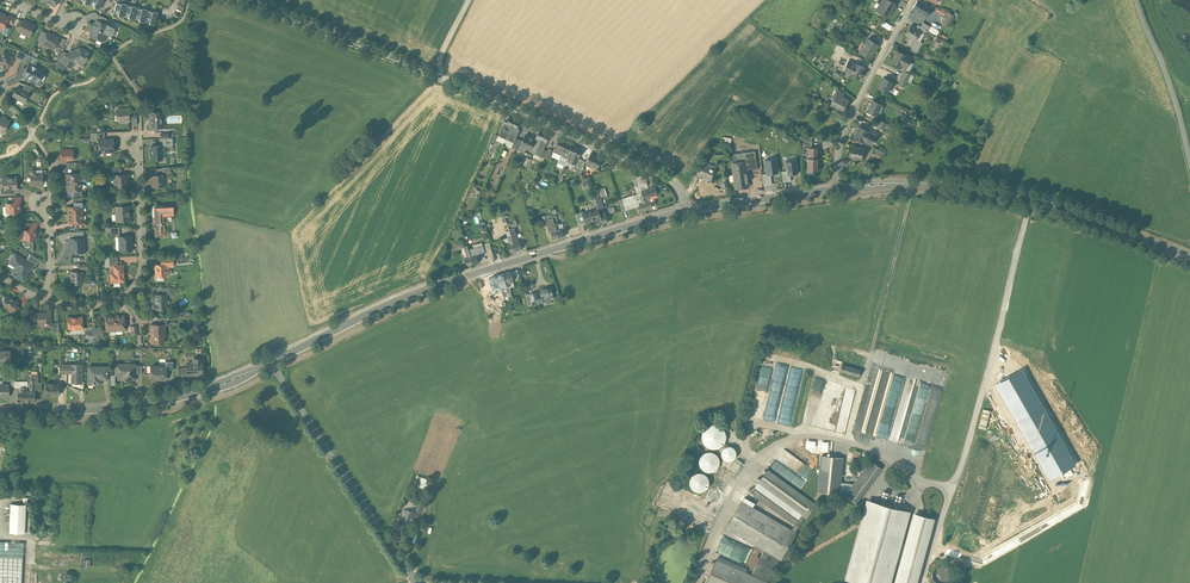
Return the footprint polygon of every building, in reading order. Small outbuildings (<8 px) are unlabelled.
[(93,7),(99,10),(103,0),(97,0),(95,3),(93,7)] [(891,0),(883,0),(876,11),(887,17),(896,3),(891,0)] [(919,0),(918,0),(912,9),(926,17),(932,8),(919,0)] [(119,11),(118,16),(124,17),(125,12),(127,6),(127,4),(121,3),(121,4),(119,11)] [(853,7),(850,4),(844,15),(847,17),(853,7)] [(137,7),(131,5),(131,7),(129,14),(128,18),(134,20),(135,15),(137,8),(137,7)] [(148,9),(142,8),(142,9),(140,16),(139,21),(144,22),(146,18),(147,11),(148,9)] [(152,12),(151,17),(150,19),(149,23),(155,25),(158,12),(152,10),(152,12)] [(1,13),(0,15),(0,32),(1,30),(3,30),(7,22),(9,17),(1,13)] [(949,13),(943,23),(948,27),(955,16),(949,13)] [(107,19),(98,14),(95,19),(97,20),(105,24),(107,19)] [(9,17),(7,22),(12,25),(16,18),(10,15),(9,17)] [(828,29),(831,32),(838,20),(835,18),(828,29)] [(29,23),(23,20),(22,21),(19,28),(18,31),(27,35),(27,36),(29,37),(30,37),(31,35),(30,34),(35,25),(29,22),(29,23)] [(97,20),(95,23),(93,24),(91,27),(107,35),(111,36),(115,29),(105,24),(97,20)] [(923,22),(920,26),(920,27),(926,30),(928,31),(930,26),(923,22)] [(916,28),(910,25),(905,34),(916,40),(920,32),(921,31),(916,28)] [(920,26),(918,25),(916,28),(921,31),(920,32),(924,34),(926,30),(925,29),(920,27),(920,26)] [(107,35),(91,27),(90,29),(91,32),(89,35),(90,35),(97,39),(101,41),(102,38),(105,40),(107,35)] [(870,31),(864,27),(860,34),(866,38),(870,31)] [(47,32),(42,43),(41,42),(38,46),(44,49),(46,45),(51,47),(53,42),(56,44),(59,38),(55,36),(55,35),(52,33),(51,34),(47,32)] [(66,40),(59,37),(59,38),(56,44),(62,47),(66,40)] [(878,45),(868,38),(859,52),(870,58),(878,45)] [(856,47),(850,43),(847,48),(850,50),(853,52),(856,47)] [(75,50),(69,52),(68,54),(65,60),(60,58),(59,61),(71,67),(73,62),(80,60),(84,63),(90,52),(83,48),(82,51),(79,50),(76,51),(75,50)] [(25,53),(19,50),(15,58),(22,61),(25,53)] [(912,58),(897,50),(891,61),(900,66),(901,64),(907,67),(910,62),(912,58)] [(68,54),(63,51),(60,58),(65,60),(68,54)] [(3,52),(1,56),(0,56),(0,67),(4,68),(6,68),(7,66),(9,67),(13,59),(11,58),(12,56),(3,52)] [(34,57),(25,53),(22,61),(28,64),(31,63),(34,57)] [(856,64),(848,60),(843,70),(851,74),(856,64)] [(910,62),(907,67),(905,71),(909,73),(914,64),(910,62)] [(865,68),(856,64),(851,74),(850,74),(860,79),(865,68)] [(31,65),(28,66),(24,73),(26,73),(26,75),(26,77),(32,80),(33,81),(37,83),(38,83),(40,78),(40,77),(40,76),(42,75),(44,71),(31,65)] [(907,80),(910,74),(909,73),(905,71),(904,71),(901,77),(907,80)] [(893,81),(884,77),(878,88),(883,91),(884,89),(888,91),(893,81)] [(907,80),(901,77),(898,84),(904,87),(907,80)] [(923,80),(915,77),(913,81),(921,85),(923,80)] [(31,87),(25,84),(22,90),(28,93),(31,87)] [(22,90),(16,87),(12,97),(15,99),(17,98),(24,102),(28,93),(22,90)] [(842,96),(836,93),(830,103),(843,110),(849,100),(842,96)] [(881,104),(872,99),(866,111),(876,115),(881,104)] [(129,109),(116,109),(116,116),(119,115),(119,120),(129,120),(129,109)] [(162,112),(149,113),(150,128),(161,127),(161,118),(163,118),(162,112)] [(4,132),(9,121),(5,119),(5,118),(3,116),(2,118),(0,117),(0,130),(4,132)] [(515,118),(510,116),(507,122),(504,121),(499,133),(506,137),(511,126),(512,126),(515,118)] [(521,121),(515,118),(512,126),(517,129),(517,128),(521,121)] [(886,123),(880,120),(877,127),(883,130),(883,129),(886,123)] [(512,126),(506,138),(513,141),(514,141),(515,138),(519,129),(517,128),(517,129),(512,126)] [(868,131),(859,126),(854,138),(859,140),(860,138),(864,140),(868,131)] [(883,130),(877,127),(874,133),(880,136),(883,130)] [(887,128),(886,131),(899,137),(900,134),(887,128)] [(530,150),(529,151),(535,153),(538,147),(545,132),(539,129),(536,138),(533,143),(530,150)] [(545,132),(538,147),(543,149),(550,134),(545,132)] [(534,138),(525,134),(523,140),(520,146),(520,147),(523,148),(524,147),(530,150),(533,143),(532,143),(534,138)] [(812,136),(803,136),(802,139),(802,141),(803,141),(803,146),(812,145),(812,136)] [(724,137),(722,143),(730,145),(732,138),(724,137)] [(515,138),(514,141),(513,141),(511,147),(515,149),(515,148),(519,140),(519,139),(515,138)] [(105,139),(98,140),(99,151),(103,150),(103,152),(113,151),(112,139),(105,139)] [(574,146),(559,139),(554,151),(568,158),(574,146)] [(161,145),(151,146),(152,160),(162,159),(161,145)] [(864,148),(851,145),(848,157),(857,158),(857,156),(862,157),(864,148)] [(582,149),(574,146),(568,158),(567,161),(574,164),(576,165),(579,158),(578,158),(582,149)] [(543,149),(538,147),(535,153),(540,156),(543,149)] [(818,147),(809,147),(809,154),(807,155),(807,158),(807,170),(813,170),(815,170),(816,171),(818,171),(819,169),(819,168),(818,167),(818,157),(818,147)] [(885,153),(875,148),(873,152),(874,153),(880,156),(883,157),(885,153)] [(73,150),(68,150),(66,149),(65,149),(64,150),(60,151),(60,160),(73,159),(73,157),(74,157),(75,156),(75,153),(74,152),(73,152),(73,150)] [(755,151),(745,152),(746,161),(747,168),(747,169),(757,168),(755,151)] [(745,152),(730,154),(731,162),(746,161),(745,152)] [(602,159),(590,153),(586,163),(597,168),(602,159)] [(582,160),(579,158),(576,165),(574,164),(573,165),(578,167),(582,160)] [(772,174),(780,172),(778,158),(765,159),(767,173),(763,174),(765,184),(773,183),(772,174)] [(706,160),(701,160),(698,167),(702,169),(704,165),(706,160)] [(795,160),(787,161),(788,170),(783,171),(784,181),(792,180),(791,174),(797,174),(795,160)] [(746,161),(731,162),(732,170),(747,168),(746,161)] [(716,167),(709,165),(708,167),(704,165),(702,169),(700,173),(707,176),(706,178),(710,180),(710,179),(715,170),(714,170),(716,167)] [(747,168),(732,170),(735,189),(749,187),(747,169),(747,168)] [(42,174),(35,174),(35,172),(34,170),(31,171),(30,173),(31,185),(43,185),(43,178),(42,174)] [(81,173),(66,174),(67,182),(81,182),(81,173)] [(121,174),(114,175),(115,188),(127,188),(126,174),(121,174)] [(163,175),(152,176),(153,187),(158,186),(159,188),(162,187),(163,186),(163,181),(164,180),(164,177),(163,176),(163,175)] [(637,177),(640,187),(647,185),(645,177),(641,175),(637,177)] [(12,177),(2,177),(3,189),(3,190),(9,189),(16,189),(16,185),(17,183),(17,181),(16,180),(12,180),(12,177)] [(81,182),(67,182),(67,190),(73,190),(81,190),(81,182)] [(649,188),(641,190),(644,199),(647,210),(652,208),(649,197),(657,194),(655,186),(649,188)] [(641,211),(647,210),(644,199),(642,192),(637,194),(622,198),(625,209),(639,205),(641,211)] [(82,197),(73,197),(74,206),(82,206),(82,197)] [(608,222),(600,197),(595,198),(596,202),(597,207),(598,209),(602,223),(602,224),(608,222)] [(21,202),(14,202),(13,203),(6,204),(6,207),(3,207),(4,214),(19,214),(18,209),(21,206),(21,202)] [(163,205),(152,206),(152,217),(154,217),(154,224),(155,224),(155,226),(162,225),(161,223),(164,222),(164,216),(173,216),(173,206),(163,207),(163,205)] [(74,206),(68,207),(68,214),(82,214),(82,206),(74,206)] [(129,206),(116,206),(116,221),(129,221),(129,220),(130,219),(130,216),(129,215),(129,206)] [(583,213),(585,220),(586,222),(595,219),(597,225),(602,224),(602,223),(598,209),(583,213)] [(583,212),(575,214),(579,225),(586,222),(585,220),(583,213),(583,212)] [(82,214),(68,214),(69,223),(72,223),(72,227),(85,226),(84,222),(83,222),(82,214)] [(562,223),(558,224),(556,217),(553,218),(556,229),(559,237),(564,236),(562,228),(563,227),(562,223)] [(553,218),(546,220),(549,232),(551,231),(550,231),(556,229),(553,218)] [(155,226),(155,236),(165,236),(164,225),(162,225),(155,226)] [(509,230),(511,236),(513,243),(518,241),(515,228),(513,229),(509,230)] [(37,233),(37,229),(21,229),(21,240),(27,239),(29,240),(37,240),(36,233),(37,233)] [(556,229),(550,231),(551,231),(553,239),(559,237),(556,229)] [(130,236),(119,237),(119,245),(121,245),(121,250),(127,250),(132,250),(131,238),(130,237),(130,236)] [(513,243),(511,236),(508,237),(509,242),(506,243),(506,245),(508,245),(510,253),(516,251),(513,243)] [(71,245),(71,253),(78,252),(79,251),(84,251),(84,246),(83,245),(82,238),(69,238),(70,245),(71,245)] [(471,248),(469,249),(470,255),(476,253),(476,254),(485,251),(482,243),(482,245),(474,248),(474,247),(471,248)] [(476,253),(470,255),(473,263),(478,262),(476,254),(476,253)] [(26,260),(15,254),(10,261),(17,265),(12,273),(16,275),(15,277),(19,279),(20,278),(24,280),(33,265),(33,264),(26,260)] [(39,260),(30,254),(26,260),(33,264),(33,265),(35,266),(39,260)] [(467,256),(465,257),(468,265),(473,263),(470,255),(467,256)] [(117,257),(109,257),(109,266),(114,266),(113,265),(118,265),(117,257)] [(165,264),(156,265),(156,277),(166,276),(165,273),(169,273),(168,265),(168,264),(165,264)] [(118,265),(113,265),(114,266),(114,276),(111,276),(111,282),(114,282),(114,287),(120,286),(120,281),(124,281),(124,265),(118,265)] [(511,271),(504,274),(506,283),(509,282),(513,281),(513,280),(517,279),(519,275),(517,270),(511,272),(511,271)] [(82,271),(71,272),(71,284),(82,284),(82,271)] [(504,274),(497,276),(499,285),(500,285),(506,283),(504,274)] [(497,276),(490,278),(492,287),(496,286),(498,290),(501,289),(500,285),(499,285),(497,276)] [(552,286),(543,289),(547,302),(556,299),(552,286)] [(498,290),(497,291),(498,296),(499,296),(500,301),(501,306),(505,305),(502,294),(501,289),(498,290)] [(162,295),(155,295),(155,304),(154,304),(152,306),(152,308),(154,309),(166,309),(166,295),(166,294),(162,295)] [(18,302),(6,296),(1,305),(13,311),(16,307),(18,302)] [(22,310),(16,307),(13,311),(11,314),(19,317),(22,310)] [(50,312),(31,313),(32,325),(38,324),(37,323),(45,322),(45,326),(51,326),(51,323),(50,312)] [(115,316),(105,316),(106,331),(115,330),(115,316)] [(124,316),(115,316),(115,330),(124,330),(124,316)] [(82,317),(67,318),(68,329),(69,329),(82,329),(82,328),(82,317)] [(158,325),(150,325),(151,343),(162,342),(161,336),(165,336),(165,325),(158,325)] [(94,327),(82,328),(82,329),(69,329),(69,334),(85,334),(85,338),(89,338),(89,344),(95,344),(95,335),(94,327)] [(0,350),(0,361),(10,361),(10,359),(12,359),(12,356),(10,356),(10,350),(0,350)] [(201,360),(193,360),(193,363),(187,363),(187,374),(201,374),(201,373),(202,372),(202,369),(201,368),(201,360)] [(81,364),(71,364),(67,364),(67,373),(72,373),(72,383),(81,384),(81,364)] [(135,364),(116,364),(115,375),(127,375),(127,379),(135,379),(135,374),(135,365),(135,364)] [(861,369),(842,364),(841,370),(859,375),(861,369)] [(103,367),(88,367),(88,383),(93,383),(93,385),(94,385),(94,383),(100,383),(100,378),(107,378),(107,376),(103,376),(103,367)] [(165,367),(150,367),(150,378),(152,379),(164,379),(166,378),(166,370),(166,367),(165,367)] [(1079,462),(1025,367),(997,383),(1051,478),(1079,462)] [(877,370),(870,388),(877,390),(884,373),(877,370)] [(38,375),(31,375),(31,380),(29,380),(29,391),(28,391),(27,401),(35,401),(35,391),(37,391),(37,382),(38,382),(38,375)] [(28,381),(18,381),(17,388),(20,388),(20,386),(26,387),(26,391),(28,391),(28,381)] [(59,383),(45,382),(45,394),(59,395),(59,383)] [(0,384),(0,397),(8,397),(8,384),(0,384)] [(721,446),(724,443),(726,440),(726,436),(725,432),(723,428),(720,426),(716,424),(712,424),(708,426),(705,429),(702,432),(702,436),(702,440),(704,444),(707,446),(710,448),(714,449),(718,448),(721,446)] [(735,458),(736,456),(736,453),(736,451),(735,449),(733,447),(731,446),(729,446),(727,446),(724,447),(723,449),(722,451),(721,453),(722,456),(723,458),(725,460),(728,461),(730,461),(733,460),(735,458)] [(717,469),(719,465),(720,462),(719,459),(718,456),(716,454),(713,452),(709,452),(706,452),(703,454),(701,456),(700,459),(699,462),(700,466),(702,469),(704,471),(708,472),(711,472),(715,471),(717,469)] [(842,457),(822,455),(818,492),(838,494),(840,482),(842,457)] [(743,462),(737,458),(732,466),(738,470),(743,462)] [(853,485),(846,495),(856,502),(881,468),(870,461),(863,470),(862,472),(853,485)] [(816,505),(768,469),(758,483),(751,493),(795,525),(801,515),(805,517),(806,518),(816,505)] [(707,488),(709,485),(710,482),(709,479),(708,476),(705,474),(702,472),(699,472),(696,472),(693,474),(691,476),(690,479),(689,482),(690,486),(692,489),(694,491),(698,492),(701,492),(705,491),(707,488)] [(421,476),(417,485),(424,488),(425,485),(428,479),(421,476)] [(851,484),(840,482),(838,494),(846,495),(853,485),(851,484)] [(755,503),(744,497),(742,501),(753,507),(755,503)] [(413,505),(407,503),(405,508),(416,512),(421,500),(420,500),(416,498),(413,505)] [(753,507),(742,501),(726,528),(764,550),(779,559),(781,560),(797,533),(795,532),(792,530),(753,507)] [(869,501),(848,579),(862,582),(889,582),(908,512),(869,501)] [(26,504),(10,504),(9,533),(25,533),(26,504)] [(416,512),(405,508),(398,526),(408,530),(413,519),(416,512)] [(933,519),(915,514),(902,564),(919,569),(933,519)] [(795,525),(792,530),(795,532),(805,517),(801,515),(795,525)] [(413,519),(408,530),(412,532),(417,520),(416,520),(413,519)] [(722,536),(716,551),(728,556),(746,563),(752,547),(722,536)] [(0,541),(0,557),(22,558),(23,543),(0,541)] [(718,556),(706,582),(769,582),(768,581),(779,559),(764,550),(751,574),(746,571),(747,569),(718,556)] [(22,558),(0,557),(0,582),(21,582),(22,558)] [(902,564),(896,582),(915,582),(919,569),(902,564)] [(942,580),(949,580),(949,572),(943,572),(943,566),(941,566),(941,576),(942,576),(942,580)]
